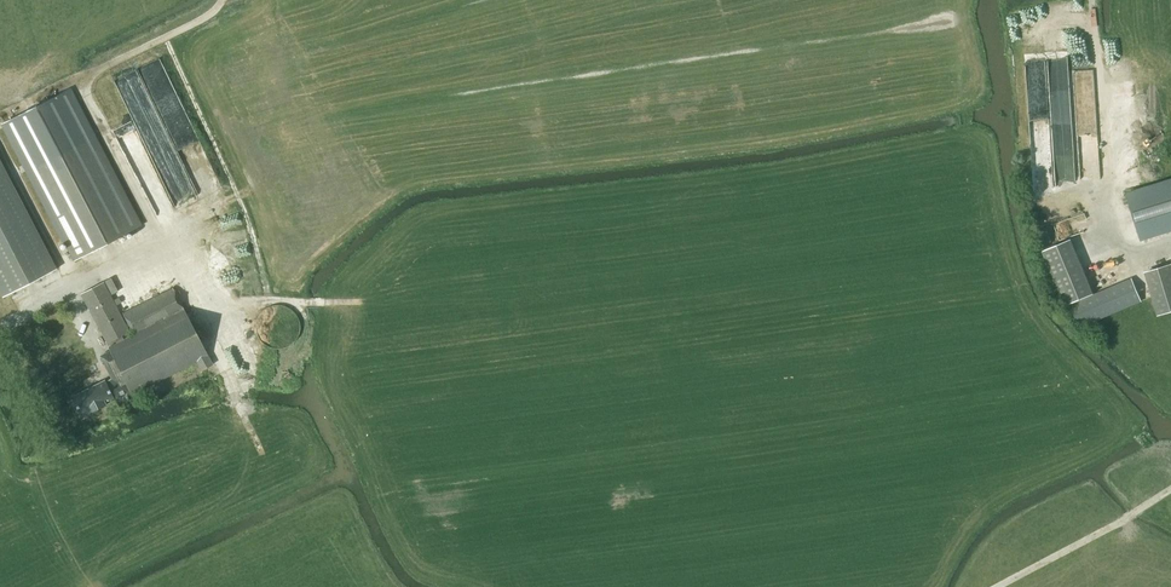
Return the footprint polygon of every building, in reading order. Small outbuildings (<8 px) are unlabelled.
[(1033,41),(1049,37),(1048,32),(1032,36),(1033,41)] [(1096,68),(1077,69),(1078,102),(1098,101),(1096,68)] [(134,75),(120,81),(133,109),(152,100),(151,98),(145,100),(134,75)] [(70,88),(2,123),(74,260),(141,225),(70,88)] [(1049,133),(1045,98),(1027,100),(1030,134),(1034,134),(1035,144),(1043,143),(1042,134),(1049,133)] [(115,127),(135,171),(164,158),(162,152),(156,155),(151,145),(148,147),(135,118),(115,127)] [(3,296),(57,268),(0,160),(0,291),(3,296)] [(1127,193),(1141,240),(1170,230),(1170,180),(1127,193)] [(1040,233),(1045,244),(1051,241),(1047,230),(1040,233)] [(1170,310),(1170,263),(1168,264),(1145,271),(1158,314),(1170,310)] [(1082,266),(1053,278),(1065,305),(1093,293),(1082,266)] [(1132,277),(1070,304),(1080,328),(1142,302),(1132,277)] [(126,393),(128,396),(197,361),(201,370),(212,364),(173,287),(123,313),(134,334),(123,339),(121,335),(129,331),(104,282),(81,293),(107,343),(115,339),(117,342),(108,347),(110,350),(100,355),(112,378),(106,381),(105,379),(72,396),(82,416),(126,393)]
